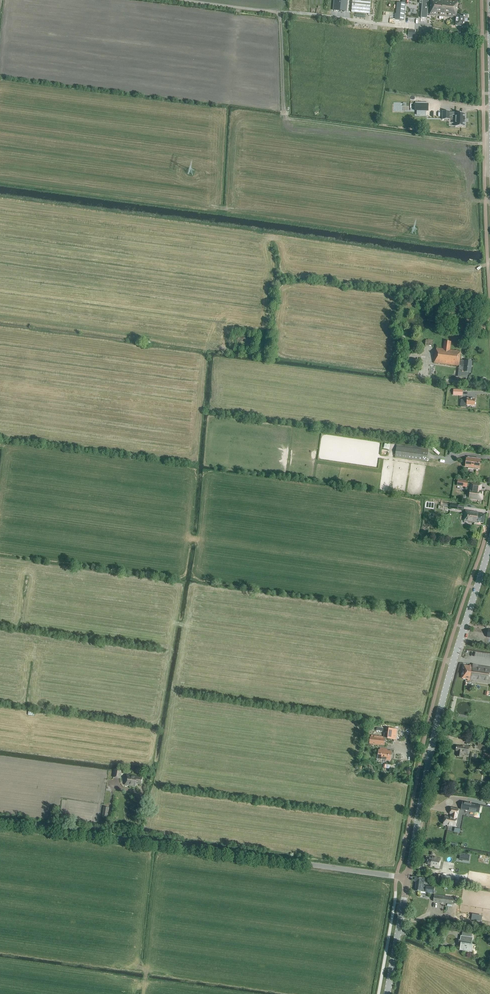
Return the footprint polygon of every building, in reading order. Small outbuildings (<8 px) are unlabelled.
[(333,11),(346,12),(348,0),(335,0),(333,11)] [(351,12),(369,14),(371,0),(352,0),(351,12)] [(421,18),(427,18),(427,14),(429,14),(429,16),(443,17),(454,18),(454,19),(456,19),(455,26),(460,26),(460,27),(467,27),(468,16),(456,15),(458,2),(438,0),(431,0),(430,5),(428,5),(428,0),(422,0),(421,18)] [(397,3),(396,20),(404,21),(405,3),(397,3)] [(465,119),(465,114),(456,114),(456,113),(450,113),(450,112),(442,111),(442,112),(443,112),(442,120),(450,120),(449,120),(449,119),(455,119),(455,126),(455,127),(465,127),(465,122),(465,119)] [(435,353),(434,363),(460,366),(460,368),(464,368),(463,372),(460,371),(459,377),(466,378),(467,372),(471,373),(472,362),(460,360),(461,352),(450,350),(451,342),(444,341),(443,349),(436,348),(436,353),(435,353)] [(475,406),(475,399),(467,399),(467,400),(461,400),(460,407),(467,408),(467,405),(475,406)] [(320,459),(330,460),(331,443),(320,443),(320,459)] [(427,461),(428,451),(396,447),(395,457),(427,461)] [(478,460),(479,458),(468,457),(467,459),(466,459),(465,467),(468,467),(468,469),(478,470),(479,468),(480,468),(481,460),(478,460)] [(480,492),(481,485),(471,484),(470,495),(472,495),(472,499),(473,499),(477,500),(477,499),(480,500),(480,496),(482,496),(482,492),(480,492)] [(484,523),(485,515),(479,514),(479,512),(476,512),(475,512),(465,511),(464,522),(475,523),(478,523),(479,522),(484,523)] [(470,665),(470,667),(464,666),(462,679),(468,679),(467,681),(489,684),(489,668),(470,665)] [(389,729),(389,734),(385,734),(384,738),(388,739),(395,740),(396,730),(389,729)] [(370,744),(384,745),(385,739),(374,738),(374,736),(371,736),(371,738),(370,744)] [(456,751),(457,751),(457,757),(462,757),(462,754),(469,755),(470,747),(463,746),(463,747),(456,746),(456,751)] [(391,758),(392,754),(391,754),(391,753),(387,753),(387,750),(381,749),(380,752),(379,752),(378,758),(383,758),(382,759),(385,760),(386,759),(387,759),(389,759),(390,759),(391,758)] [(122,771),(114,770),(113,778),(120,779),(122,771)] [(141,785),(142,778),(137,777),(128,775),(127,785),(136,787),(136,784),(141,785)] [(481,806),(467,803),(466,811),(472,812),(479,813),(481,806)] [(451,818),(445,816),(444,825),(455,827),(457,819),(457,816),(458,816),(459,809),(451,808),(450,814),(452,815),(451,818)] [(468,859),(485,862),(486,856),(469,853),(468,859)] [(426,857),(425,864),(430,865),(430,867),(439,869),(441,859),(431,857),(431,858),(426,857)] [(453,884),(454,877),(442,875),(441,882),(453,884)] [(425,892),(433,894),(434,888),(426,887),(424,886),(424,883),(425,878),(415,877),(414,882),(416,882),(415,891),(420,892),(421,892),(425,892)] [(454,905),(455,898),(434,895),(433,902),(454,905)] [(461,936),(460,941),(461,941),(460,951),(472,952),(473,945),(472,945),(473,938),(471,938),(472,934),(462,932),(462,936),(461,936)]
